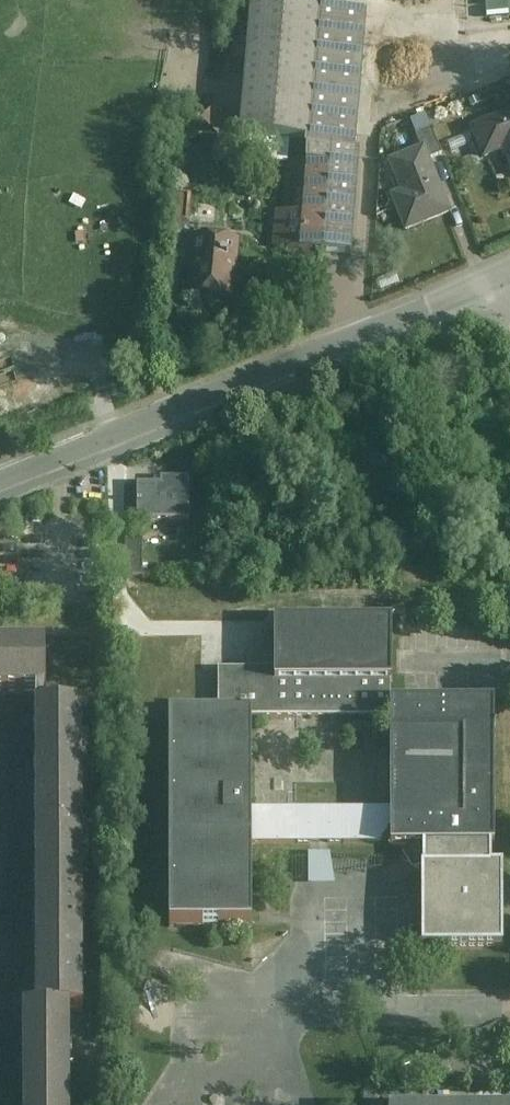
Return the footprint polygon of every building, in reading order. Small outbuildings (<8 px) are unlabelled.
[(352,252),(369,11),(345,10),(346,0),(254,0),(243,132),(308,137),(305,162),(288,161),(284,212),(275,212),(272,247),(352,252)] [(470,127),(485,157),(501,151),(509,171),(509,110),(470,127)] [(453,211),(425,144),(390,158),(402,191),(391,194),(405,231),(453,211)] [(237,298),(241,240),(194,236),(190,294),(237,298)] [(138,486),(137,520),(188,520),(187,479),(159,480),(158,485),(138,486)] [(142,577),(141,531),(123,531),(124,578),(142,577)] [(169,826),(169,931),(253,931),(253,844),(393,844),(393,848),(408,848),(408,854),(404,856),(415,873),(417,870),(424,870),(425,951),(506,950),(506,869),(495,868),(495,848),(498,848),(498,766),(498,702),(392,703),(392,681),(394,681),(394,620),(275,620),(275,669),(218,669),(218,719),(168,719),(169,826)] [(0,647),(0,694),(50,694),(57,694),(57,647),(0,647)] [(37,709),(37,785),(90,786),(90,709),(58,709),(50,709),(37,709)] [(37,785),(37,861),(90,861),(90,786),(37,785)] [(306,851),(306,883),(330,883),(330,851),(306,851)] [(90,861),(37,861),(37,936),(89,936),(90,861)] [(37,936),(37,1011),(73,1010),(90,1011),(89,936),(37,936)] [(25,1010),(24,1084),(72,1083),(73,1010),(37,1011),(25,1010)] [(24,1084),(24,1104),(73,1104),(72,1083),(24,1084)]
